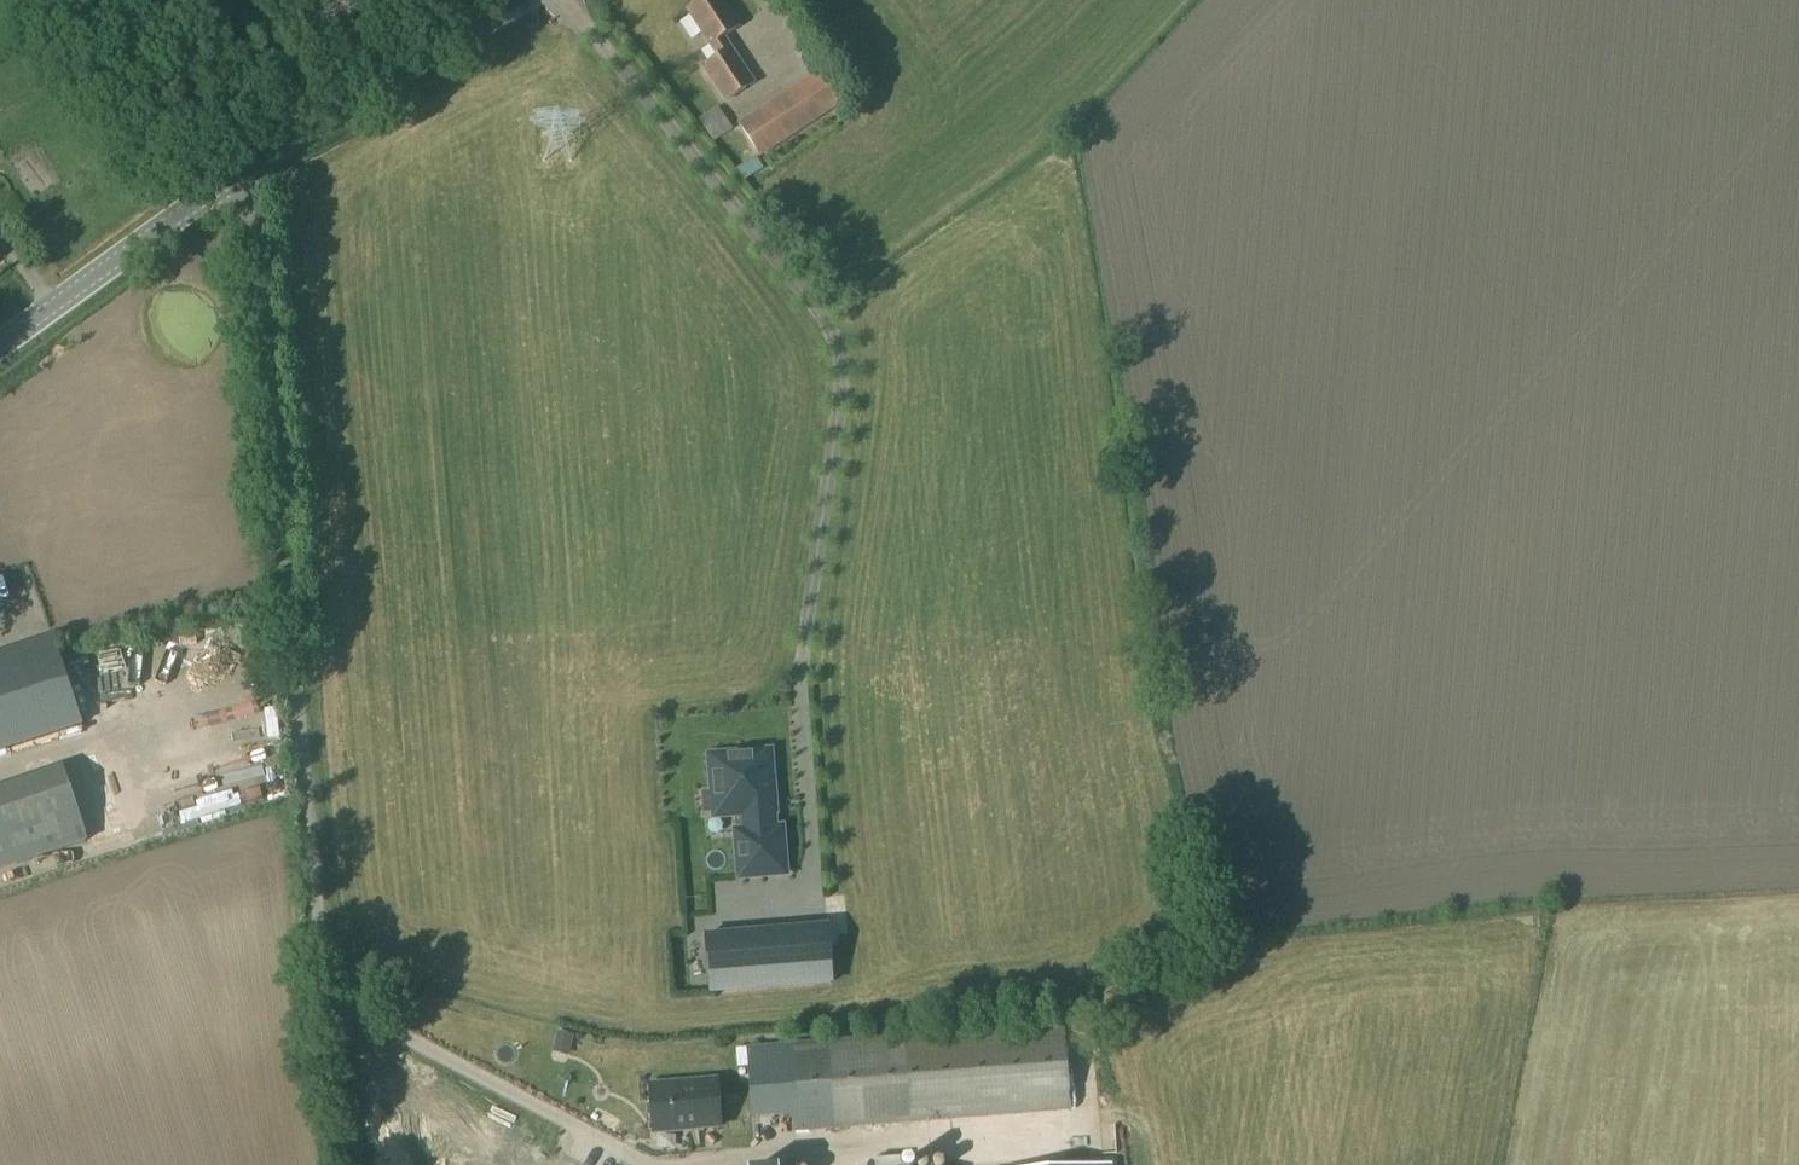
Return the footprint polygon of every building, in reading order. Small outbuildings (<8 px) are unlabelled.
[(688,13),(718,60),(704,69),(726,103),(753,85),(726,38),(739,30),(719,0),(708,0),(688,13)] [(823,73),(740,127),(762,158),(844,104),(823,73)] [(689,119),(699,145),(720,137),(710,111),(689,119)] [(0,656),(0,754),(82,727),(53,639),(0,656)] [(713,793),(702,794),(703,813),(715,812),(715,816),(752,813),(753,832),(736,833),(740,877),(783,873),(780,830),(773,830),(771,811),(773,811),(768,753),(738,756),(738,751),(719,753),(719,757),(710,758),(713,793)] [(699,906),(717,907),(718,892),(700,891),(699,906)] [(826,926),(706,936),(710,993),(831,984),(826,926)] [(1062,1025),(747,1051),(753,1121),(792,1118),(793,1135),(1069,1112),(1062,1025)] [(554,1046),(570,1051),(573,1037),(557,1033),(554,1046)] [(716,1082),(649,1087),(653,1136),(720,1131),(716,1082)]
